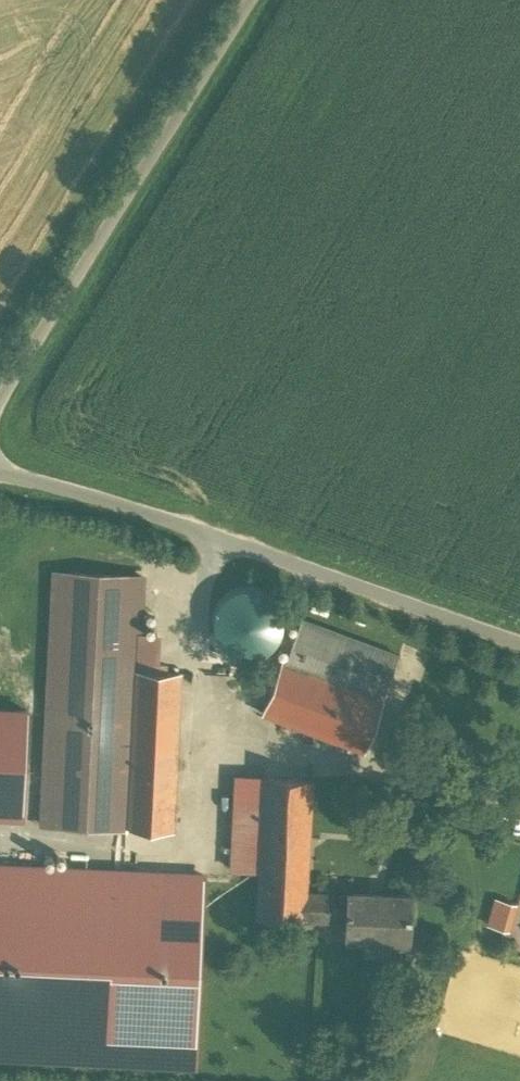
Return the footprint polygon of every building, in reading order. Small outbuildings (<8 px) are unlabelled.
[(141,577),(44,574),(35,826),(169,831),(174,677),(153,677),(155,637),(139,636),(141,577)] [(269,597),(258,591),(247,590),(235,593),(225,600),(218,609),(215,620),(216,632),(221,643),(229,651),(239,657),(251,658),(263,655),(272,649),(279,639),(283,628),(282,616),(277,605),(269,597)] [(399,665),(295,624),(258,717),(362,758),(399,665)] [(319,780),(207,774),(202,859),(260,862),(257,923),(348,928),(349,895),(313,893),(319,780)] [(184,864),(69,858),(64,952),(179,958),(184,864)] [(417,951),(419,898),(349,895),(348,928),(347,948),(417,951)] [(505,930),(514,903),(491,896),(482,923),(505,930)]
